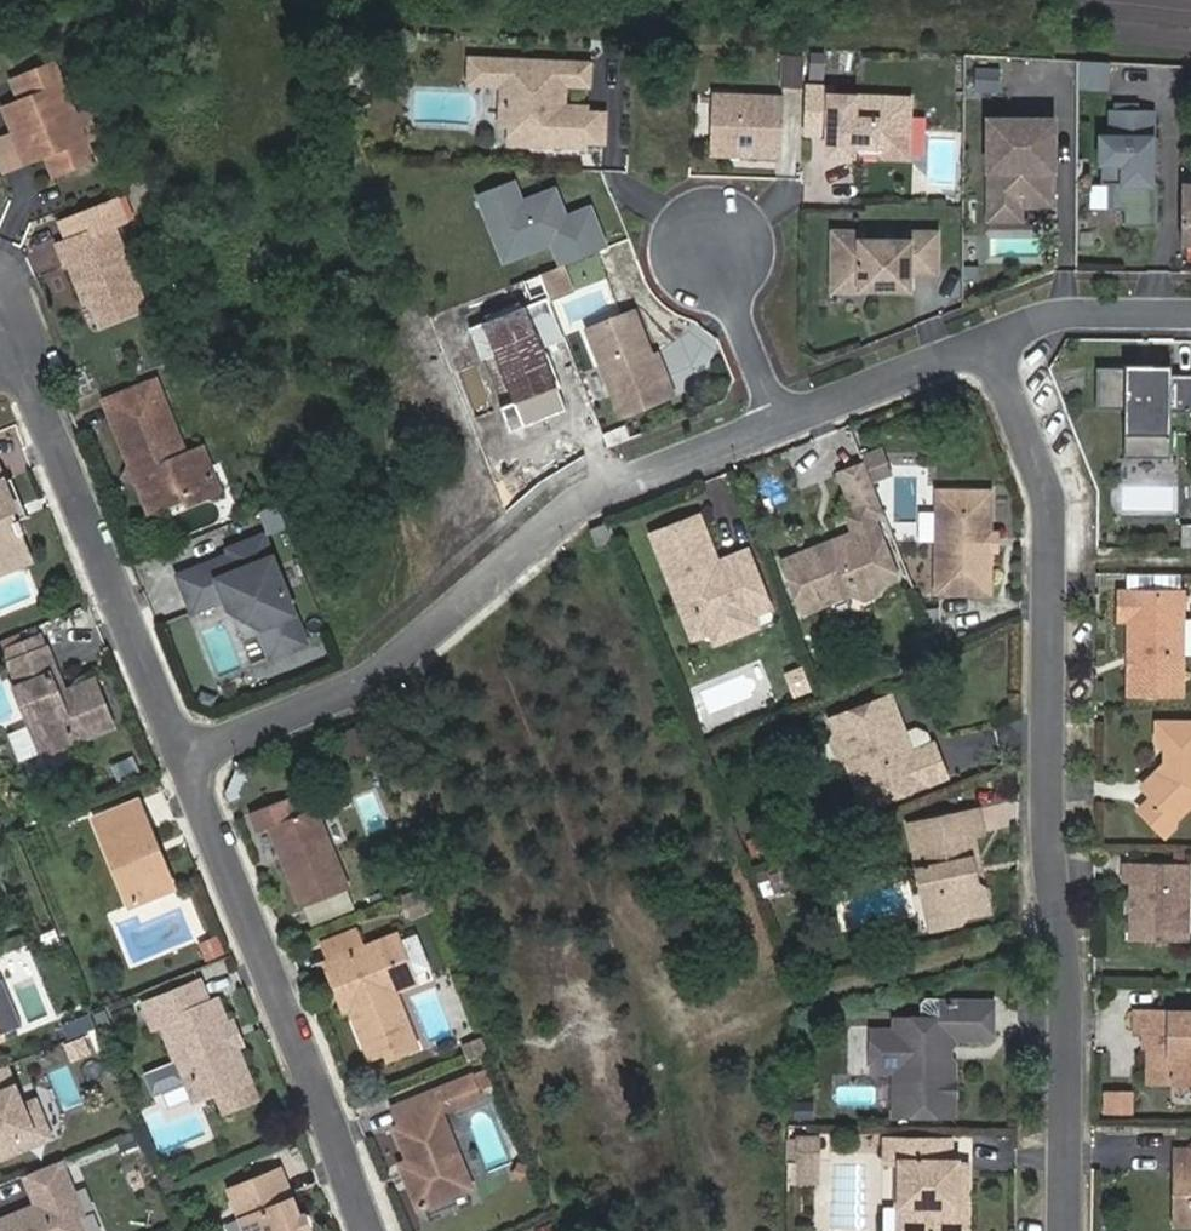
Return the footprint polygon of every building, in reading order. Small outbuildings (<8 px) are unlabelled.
[(803,85),(806,53),(784,51),(781,83),(803,85)] [(966,53),(965,96),(1008,96),(1009,54),(966,53)] [(489,60),(471,59),(470,84),(488,85),(489,60)] [(589,85),(590,64),(489,60),(488,85),(503,85),(501,124),(511,125),(510,143),(585,147),(585,141),(604,142),(605,114),(586,113),(586,108),(564,107),(565,84),(589,85)] [(58,150),(66,170),(94,159),(57,63),(26,77),(35,98),(9,108),(29,160),(49,154),(58,150)] [(832,88),(806,87),(804,132),(829,134),(827,154),(853,155),(853,151),(853,143),(875,144),(881,152),(886,156),(907,157),(909,100),(831,96),(832,88)] [(781,98),(716,96),(714,153),(779,156),(781,98)] [(1153,112),(1112,112),(1112,136),(1102,136),(1102,181),(1112,181),(1113,207),(1125,207),(1125,224),(1158,224),(1158,181),(1159,136),(1153,136),(1153,112)] [(1053,137),(989,136),(989,199),(1053,199),(1053,137)] [(875,144),(853,143),(853,151),(881,152),(875,144)] [(57,174),(66,170),(58,150),(49,154),(57,174)] [(515,180),(478,195),(505,262),(553,243),(562,265),(608,247),(591,207),(562,219),(559,209),(563,207),(556,189),(523,201),(515,180)] [(1182,242),(1190,242),(1190,186),(1182,186),(1182,242)] [(989,199),(989,220),(1021,220),(1021,207),(1053,207),(1053,199),(989,199)] [(128,223),(120,203),(66,224),(72,243),(63,246),(71,269),(74,269),(83,293),(89,290),(94,302),(104,328),(149,310),(116,227),(128,223)] [(862,233),(835,233),(834,288),(909,289),(910,272),(936,273),(936,234),(909,234),(909,242),(862,242),(862,233)] [(560,266),(539,274),(549,300),(570,291),(560,266)] [(555,300),(565,325),(613,305),(603,280),(555,300)] [(83,293),(88,304),(94,302),(89,290),(83,293)] [(634,310),(586,329),(621,416),(674,396),(667,376),(661,378),(652,356),(634,310)] [(667,376),(657,354),(652,356),(661,378),(667,376)] [(1097,407),(1126,408),(1125,457),(1171,457),(1171,411),(1190,411),(1190,374),(1141,374),(1141,367),(1097,366),(1097,407)] [(105,401),(129,461),(132,466),(135,464),(141,476),(137,478),(139,484),(149,510),(186,496),(197,479),(212,472),(202,448),(186,455),(156,382),(105,401)] [(873,477),(893,470),(883,445),(863,452),(873,477)] [(132,466),(129,461),(126,468),(122,476),(139,484),(137,478),(141,476),(135,464),(132,466)] [(219,490),(212,472),(197,479),(186,496),(189,502),(219,490)] [(11,478),(5,480),(15,507),(7,510),(11,521),(19,517),(26,514),(11,478)] [(26,550),(19,532),(24,530),(19,517),(11,521),(7,510),(15,507),(5,480),(4,479),(0,480),(0,561),(26,550)] [(993,552),(992,531),(992,491),(936,491),(937,597),(993,595),(993,552)] [(851,527),(778,556),(800,613),(850,592),(861,600),(875,595),(881,581),(893,576),(865,511),(848,518),(851,527)] [(655,537),(678,594),(690,588),(706,628),(732,619),(741,639),(765,629),(760,616),(775,608),(752,551),(730,559),(735,570),(726,574),(721,562),(704,518),(655,537)] [(1181,527),(1181,547),(1190,547),(1190,527),(1181,527)] [(1001,530),(992,531),(993,552),(1002,552),(1001,530)] [(220,560),(178,576),(192,612),(225,599),(229,610),(249,602),(271,658),(305,644),(263,537),(229,551),(231,556),(235,566),(229,569),(226,563),(220,560)] [(29,557),(26,550),(0,561),(0,568),(29,557)] [(231,556),(220,560),(226,563),(229,569),(235,566),(231,556)] [(730,559),(721,562),(726,574),(735,570),(730,559)] [(690,588),(678,594),(697,642),(715,633),(724,654),(744,646),(741,639),(732,619),(706,628),(690,588)] [(1136,672),(1132,672),(1132,695),(1184,695),(1184,596),(1123,595),(1122,622),(1132,623),(1132,658),(1135,659),(1136,672)] [(249,602),(229,610),(257,622),(249,602)] [(50,674),(57,671),(47,646),(11,660),(20,684),(16,685),(42,752),(112,724),(94,678),(64,689),(58,693),(50,674)] [(64,689),(57,671),(50,674),(58,693),(64,689)] [(915,747),(908,729),(897,734),(894,723),(904,720),(894,694),(831,718),(837,736),(839,739),(848,740),(852,753),(847,762),(848,767),(865,809),(949,776),(932,741),(915,747)] [(897,734),(908,729),(904,720),(894,723),(897,734)] [(1168,764),(1141,789),(1152,799),(1140,812),(1166,836),(1174,829),(1174,820),(1184,808),(1190,809),(1190,726),(1160,725),(1159,744),(1169,754),(1168,764)] [(837,766),(848,767),(847,762),(839,739),(837,736),(829,744),(837,766)] [(839,739),(847,762),(852,753),(848,740),(839,739)] [(270,825),(301,904),(346,887),(315,805),(288,815),(281,796),(250,809),(258,830),(270,825)] [(137,800),(127,805),(133,822),(144,817),(137,800)] [(133,822),(127,805),(96,817),(130,901),(171,885),(144,817),(133,822)] [(910,828),(925,898),(934,896),(942,931),(961,927),(965,921),(983,917),(990,907),(986,891),(979,886),(973,862),(980,860),(976,840),(984,837),(979,813),(910,828)] [(986,891),(980,860),(973,862),(979,886),(986,891)] [(1132,900),(1132,913),(1131,941),(1188,943),(1190,864),(1126,864),(1125,882),(1133,883),(1132,900)] [(934,896),(925,898),(933,933),(942,931),(934,896)] [(351,995),(348,1004),(368,1054),(384,1048),(386,1055),(415,1042),(393,986),(414,977),(395,932),(361,945),(355,926),(320,940),(327,958),(324,959),(334,985),(340,982),(349,988),(351,995)] [(208,960),(227,954),(221,934),(201,940),(208,960)] [(220,1035),(227,1020),(219,999),(209,1003),(199,980),(143,1003),(153,1024),(161,1022),(178,1063),(193,1098),(221,1086),(230,1108),(258,1098),(236,1043),(220,1035)] [(342,1007),(348,1004),(351,995),(349,988),(340,982),(334,985),(342,1007)] [(938,1049),(950,1049),(954,1043),(955,1039),(992,1039),(992,1002),(944,1002),(943,1019),(895,1020),(895,1031),(884,1032),(872,1043),(872,1058),(882,1072),(895,1072),(896,1116),(955,1116),(954,1095),(958,1095),(958,1085),(955,1082),(955,1061),(950,1058),(939,1059),(938,1049)] [(1134,1013),(1134,1034),(1149,1034),(1149,1082),(1172,1083),(1172,1057),(1189,1058),(1190,1058),(1190,1014),(1134,1013)] [(233,1018),(227,1020),(220,1035),(236,1043),(243,1041),(233,1018)] [(950,1058),(950,1049),(938,1049),(939,1059),(950,1058)] [(1189,1084),(1189,1058),(1172,1057),(1172,1083),(1189,1084)] [(187,1086),(178,1063),(149,1074),(158,1097),(187,1086)] [(37,1102),(24,1108),(7,1067),(0,1070),(0,1159),(28,1148),(23,1136),(47,1126),(37,1102)] [(55,1074),(63,1103),(77,1099),(70,1070),(55,1074)] [(472,1075),(390,1109),(398,1128),(396,1129),(409,1163),(415,1177),(407,1180),(419,1209),(471,1188),(440,1112),(454,1106),(455,1109),(482,1097),(472,1075)] [(1102,1114),(1136,1115),(1136,1091),(1103,1090),(1102,1114)] [(52,1138),(47,1126),(23,1136),(28,1148),(52,1138)] [(798,1134),(794,1184),(821,1186),(824,1136),(798,1134)] [(959,1160),(947,1160),(948,1141),(887,1141),(887,1164),(901,1163),(900,1207),(908,1207),(909,1230),(967,1230),(967,1204),(959,1205),(959,1160)] [(1178,1150),(1177,1171),(1190,1172),(1190,1150),(1178,1150)] [(968,1161),(959,1160),(959,1205),(967,1204),(968,1161)] [(77,1220),(86,1217),(63,1162),(28,1176),(40,1207),(0,1224),(0,1230),(82,1230),(77,1220)] [(409,1163),(401,1166),(407,1180),(415,1177),(409,1163)] [(301,1216),(282,1169),(230,1190),(247,1230),(307,1230),(306,1229),(301,1216)] [(1190,1215),(1190,1211),(1190,1172),(1177,1171),(1175,1226),(1190,1226),(1190,1215)] [(908,1207),(900,1207),(900,1230),(909,1230),(908,1207)] [(306,1214),(301,1216),(306,1229),(311,1227),(306,1214)]
